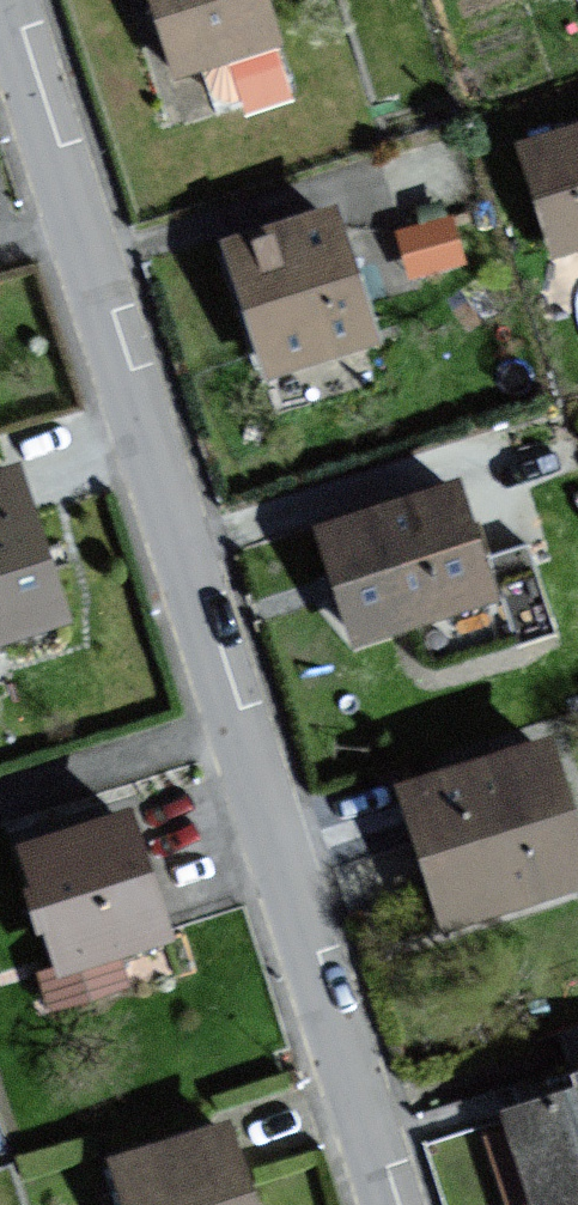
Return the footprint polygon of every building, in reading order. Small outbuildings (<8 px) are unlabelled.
[(173,73),(278,40),(266,0),(150,0),(173,73)] [(520,141),(557,252),(577,245),(577,122),(520,141)] [(337,206),(222,242),(265,380),(380,344),(337,206)] [(453,208),(395,222),(405,265),(464,251),(453,208)] [(0,469),(0,657),(73,635),(21,463),(0,469)] [(463,481),(320,529),(358,642),(501,594),(463,481)] [(399,783),(440,928),(577,889),(577,824),(554,739),(399,783)] [(131,809),(18,843),(55,965),(41,969),(53,1007),(129,984),(119,951),(169,936),(131,809)] [(573,1076),(577,1092),(502,1114),(528,1204),(577,1204),(577,1075),(573,1076)] [(114,1157),(129,1204),(262,1204),(237,1121),(114,1157)]
